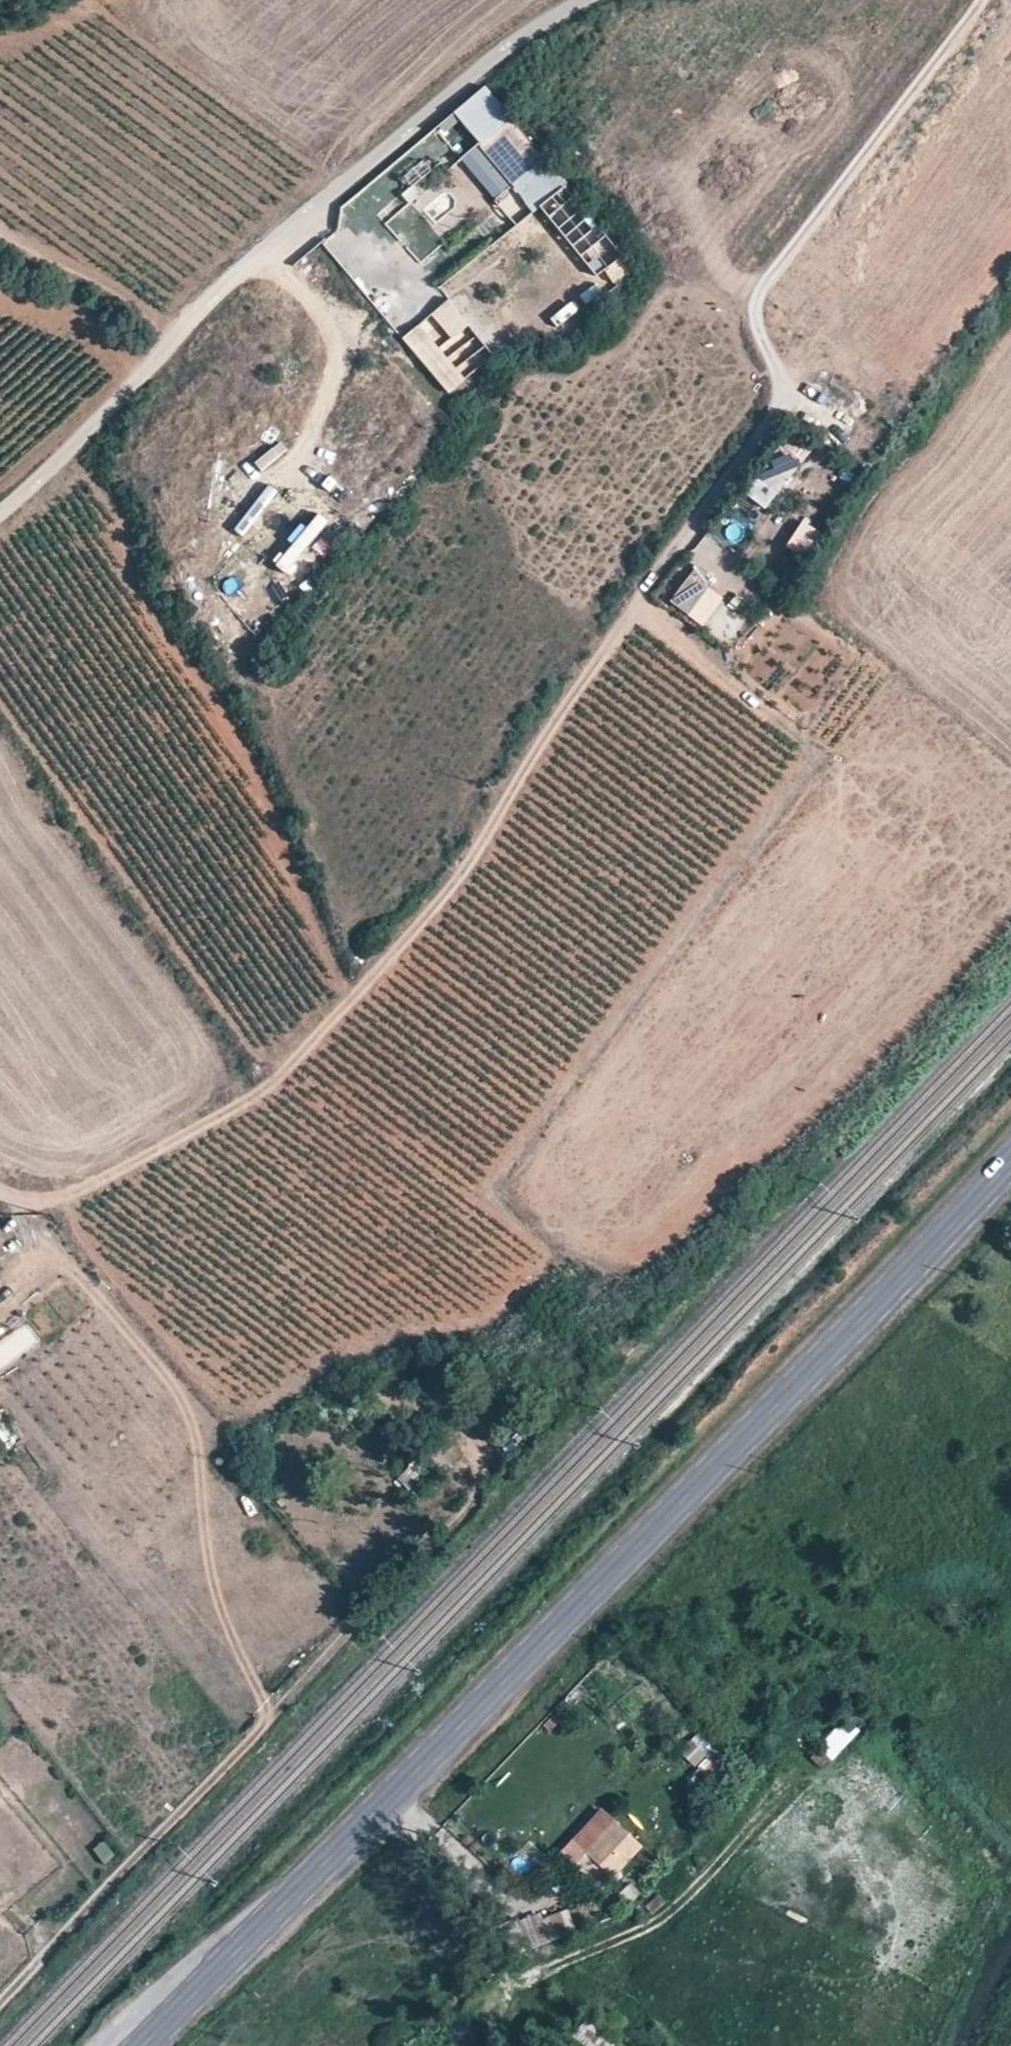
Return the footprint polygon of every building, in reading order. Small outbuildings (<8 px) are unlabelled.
[(513,121),(481,146),(512,185),(544,159),(513,121)] [(514,191),(499,198),(508,216),(523,209),(514,191)] [(408,204),(387,224),(423,262),(444,241),(408,204)] [(450,301),(404,338),(450,395),(497,357),(450,301)] [(806,457),(784,442),(757,482),(778,496),(806,457)] [(805,520),(786,544),(804,558),(822,534),(805,520)] [(241,607),(284,555),(272,546),(229,598),(241,607)] [(710,576),(695,566),(670,599),(689,612),(708,588),(703,585),(710,576)] [(730,613),(741,599),(734,594),(730,600),(725,597),(719,605),(730,613)] [(818,1747),(833,1761),(859,1734),(844,1720),(818,1747)] [(682,1745),(692,1766),(712,1758),(702,1736),(682,1745)] [(713,1802),(741,1771),(727,1758),(700,1789),(713,1802)] [(600,1888),(641,1845),(602,1809),(574,1840),(585,1850),(573,1864),(600,1888)] [(562,1853),(566,1857),(573,1864),(585,1850),(574,1840),(562,1853)] [(640,1892),(630,1883),(621,1892),(632,1901),(640,1892)] [(540,1912),(550,1939),(576,1929),(566,1903),(540,1912)] [(518,1920),(529,1949),(550,1939),(540,1912),(518,1920)] [(515,1955),(529,1949),(518,1920),(516,1916),(496,1925),(515,1955)] [(586,2020),(567,2045),(621,2045),(586,2020)]
